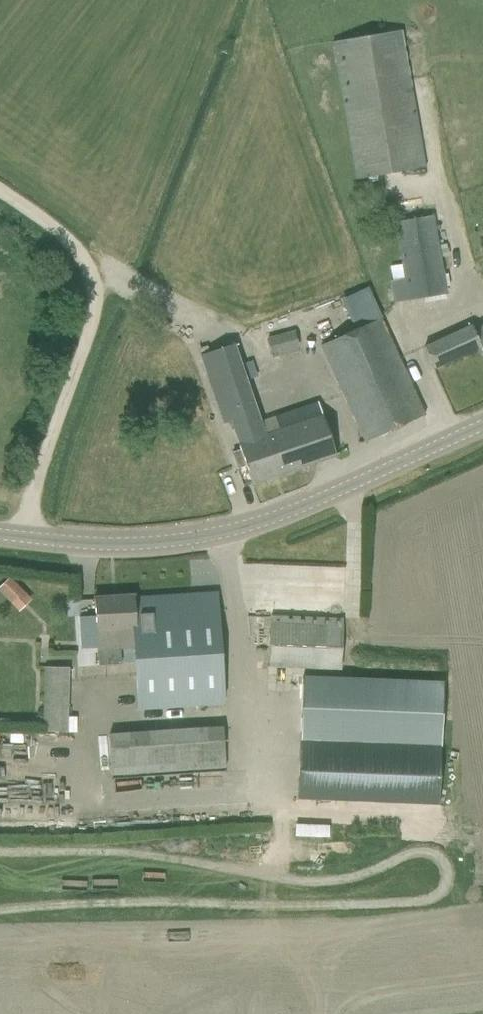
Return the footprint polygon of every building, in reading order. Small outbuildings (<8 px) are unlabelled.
[(388,174),(424,169),(400,30),(330,42),(354,179),(366,177),(366,178),(388,174)] [(432,216),(395,222),(404,277),(387,280),(391,300),(445,291),(432,216)] [(319,341),(356,424),(364,442),(424,415),(378,314),(319,341)] [(423,345),(433,368),(480,347),(482,355),(482,322),(469,328),(468,325),(423,345)] [(271,357),(298,350),(293,329),(266,336),(271,357)] [(231,345),(199,356),(222,425),(230,422),(239,450),(231,453),(236,468),(245,465),(251,484),(335,455),(321,414),(261,434),(231,345)] [(0,584),(0,595),(11,605),(24,591),(8,576),(0,584)] [(93,597),(94,617),(96,651),(97,666),(120,665),(118,649),(127,649),(137,648),(140,698),(141,710),(221,704),(220,692),(214,613),(213,593),(170,596),(171,600),(153,601),(153,597),(133,598),(133,595),(93,597)] [(270,617),(268,667),(292,668),(340,670),(341,639),(342,620),(270,617)] [(41,731),(74,732),(75,717),(66,716),(67,667),(42,666),(41,718),(41,731)] [(224,768),(221,725),(108,733),(111,775),(224,768)] [(438,804),(440,747),(298,743),(296,800),(438,804)]
